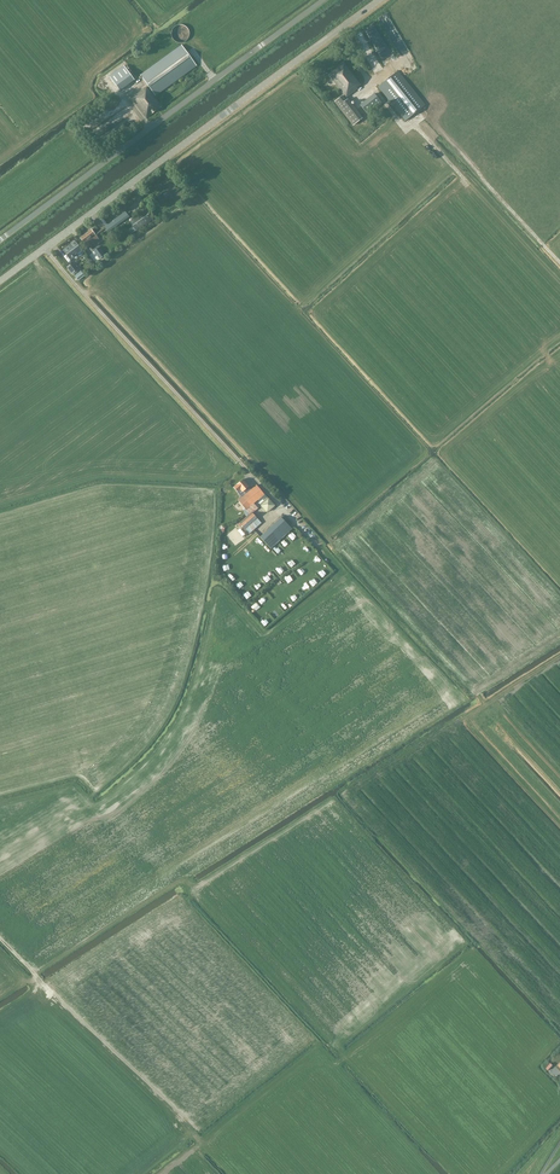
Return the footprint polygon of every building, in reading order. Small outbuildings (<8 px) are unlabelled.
[(188,38),(188,36),(189,35),(189,33),(189,32),(188,30),(188,29),(187,28),(186,27),(185,26),(184,25),(182,25),(181,24),(179,24),(178,25),(176,25),(175,26),(174,27),(173,28),(172,29),(171,30),(171,32),(171,33),(171,35),(171,36),(172,38),(173,39),(174,40),(175,41),(176,42),(178,42),(179,42),(181,42),(182,42),(184,42),(185,41),(186,40),(187,39),(188,38)] [(161,106),(153,96),(196,65),(181,45),(140,75),(152,91),(150,92),(146,86),(135,95),(135,96),(131,99),(145,118),(161,106)] [(344,63),(328,75),(346,97),(360,85),(344,63)] [(124,65),(109,76),(119,91),(134,80),(124,65)] [(378,87),(395,108),(405,120),(425,105),(397,71),(378,87)] [(373,93),(360,104),(367,115),(381,103),(373,93)] [(353,125),(362,118),(347,99),(345,100),(341,96),(335,101),(353,125)] [(138,215),(129,222),(136,231),(152,220),(145,210),(141,213),(140,211),(137,213),(138,215)] [(125,211),(104,227),(107,233),(129,217),(125,211)] [(93,237),(95,235),(91,229),(80,237),(84,243),(87,247),(95,241),(93,237)] [(75,242),(63,251),(70,259),(82,251),(75,242)] [(99,247),(93,251),(99,259),(104,255),(99,247)] [(73,262),(67,267),(72,274),(78,269),(73,262)] [(80,271),(74,276),(78,281),(84,276),(80,271)] [(242,492),(243,491),(248,487),(249,486),(242,479),(233,487),(237,492),(240,489),(242,492)] [(250,489),(246,493),(238,499),(246,509),(253,503),(264,494),(256,485),(250,489)] [(268,498),(260,504),(266,512),(274,506),(268,498)] [(251,512),(257,507),(253,503),(246,509),(249,514),(251,512)] [(251,512),(249,514),(239,522),(245,529),(257,518),(251,512)] [(281,517),(260,537),(270,548),(291,528),(281,517)] [(260,522),(257,518),(245,529),(248,533),(260,522)]
